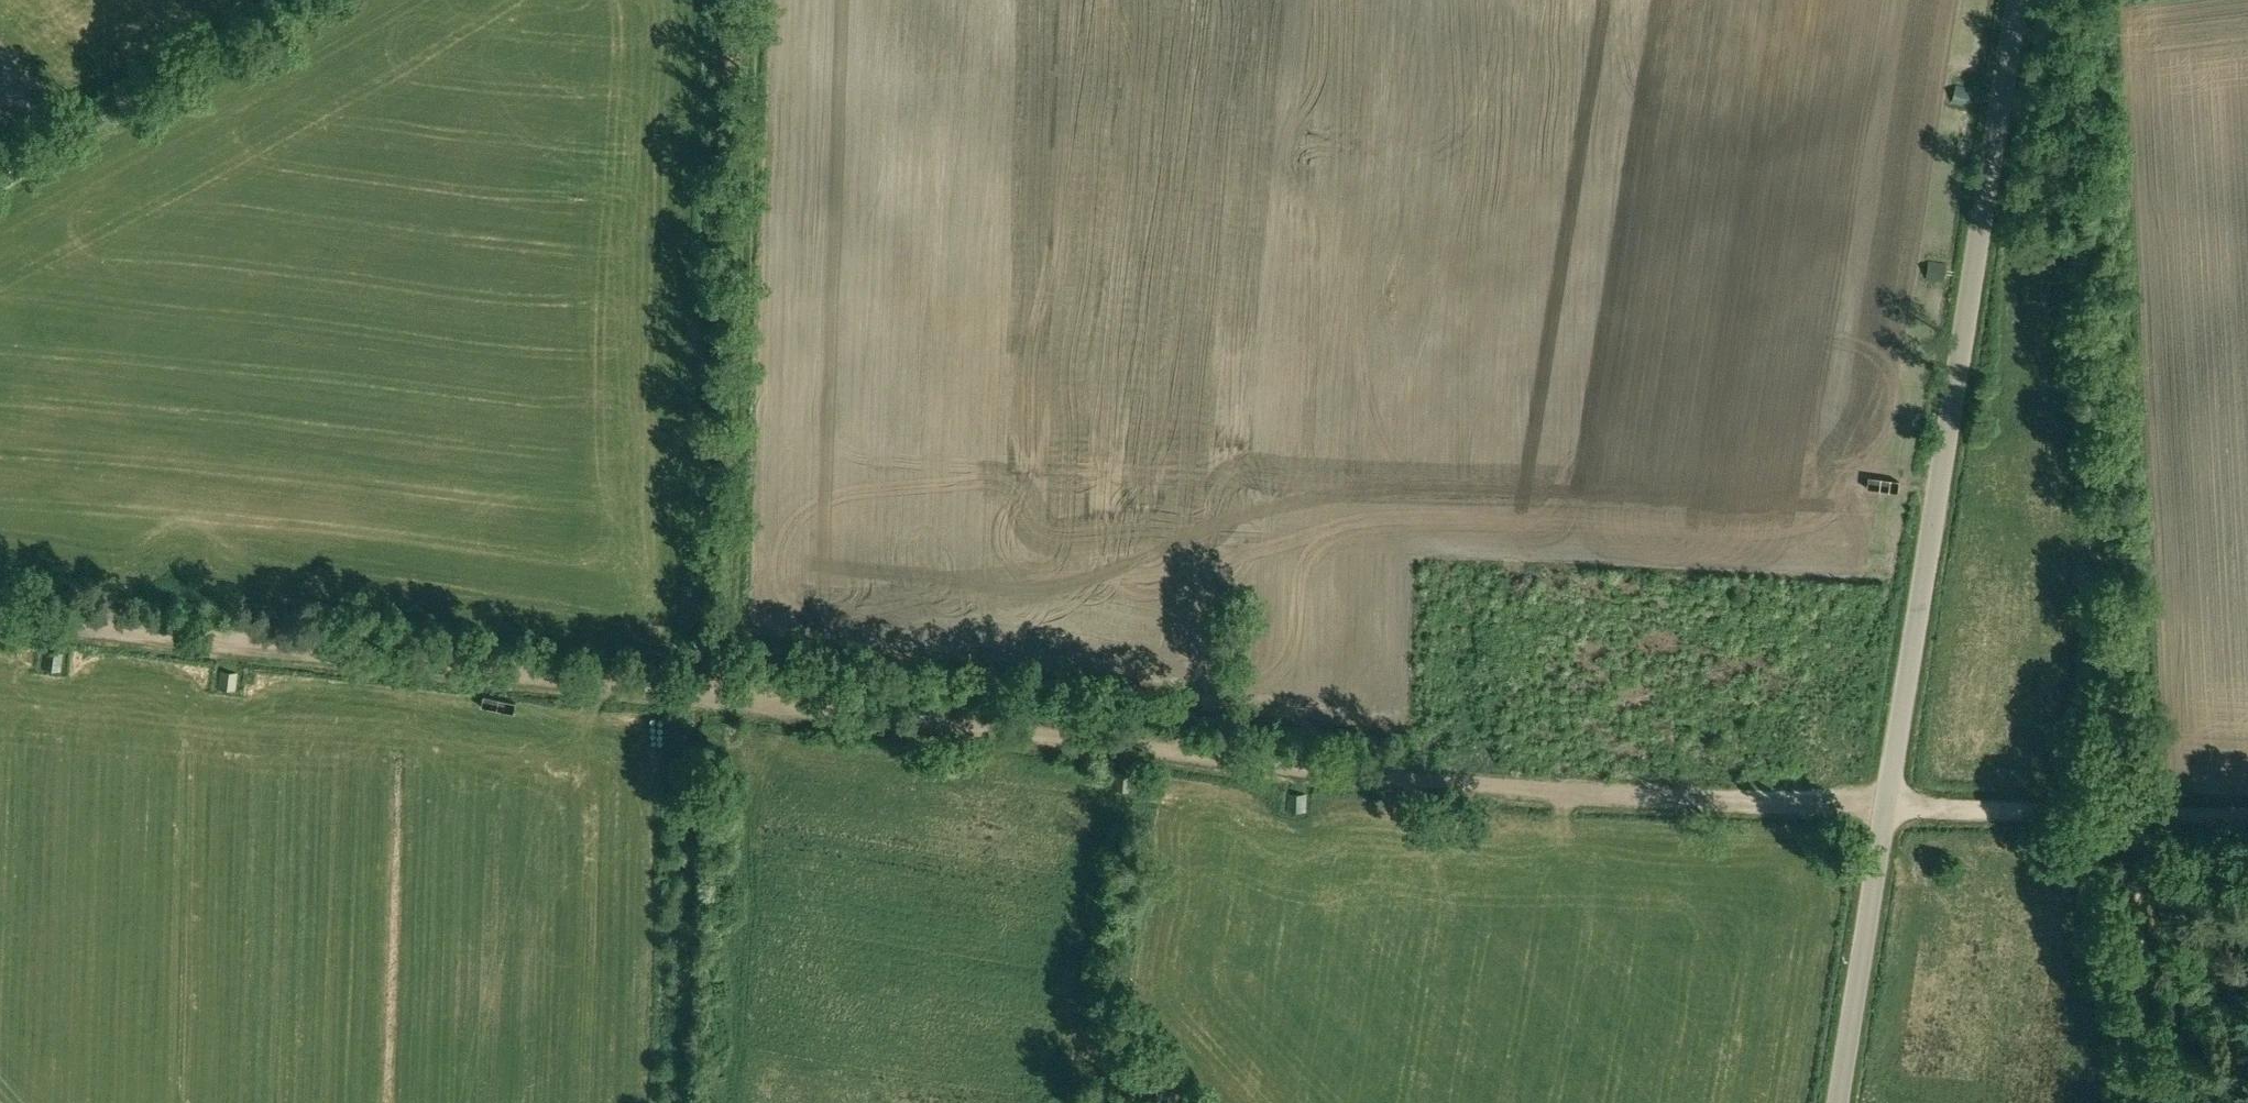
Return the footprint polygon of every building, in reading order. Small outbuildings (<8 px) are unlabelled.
[(63,652),(44,650),(42,668),(60,671),(63,652)] [(238,673),(219,670),(217,688),(235,690),(238,673)] [(1307,793),(1288,793),(1288,811),(1306,812),(1307,793)]
